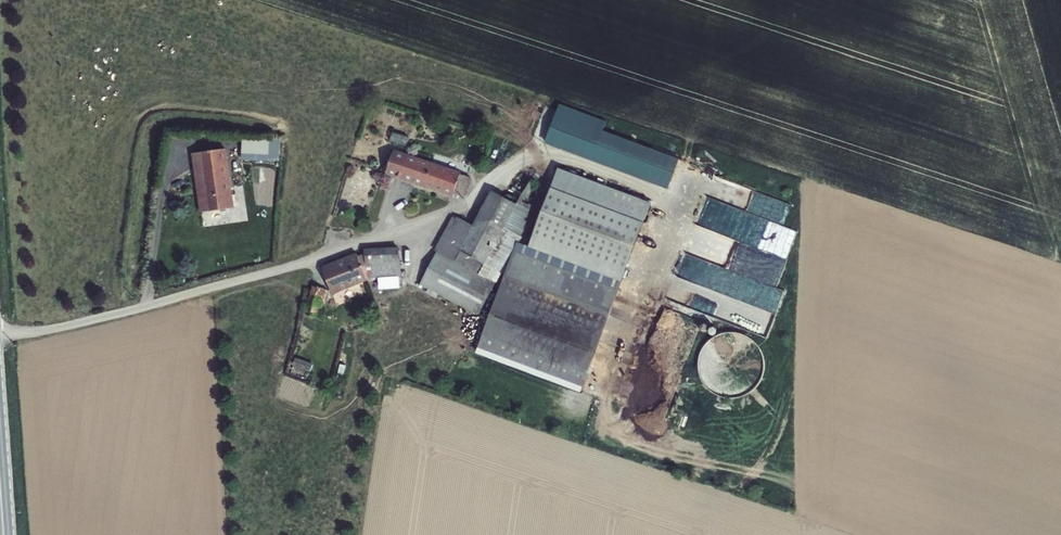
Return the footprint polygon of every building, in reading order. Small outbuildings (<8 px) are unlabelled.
[(560,104),(546,144),(669,190),(680,159),(604,131),(607,122),(560,104)] [(281,139),(243,137),(242,160),(280,163),(281,139)] [(227,150),(192,154),(200,213),(234,208),(227,150)] [(461,175),(462,172),(395,150),(386,175),(397,179),(398,177),(400,178),(400,179),(453,197),(454,195),(461,175)] [(559,169),(529,249),(623,283),(652,204),(559,169)] [(461,175),(454,195),(465,198),(471,178),(461,175)] [(531,181),(517,204),(531,211),(536,200),(534,199),(541,187),(531,181)] [(437,252),(497,284),(502,273),(506,275),(514,251),(516,251),(523,238),(522,236),(532,214),(530,213),(531,211),(517,204),(492,192),(474,226),(455,216),(435,251),(437,252)] [(400,248),(365,250),(365,254),(358,256),(366,279),(379,278),(399,278),(402,277),(400,248)] [(506,275),(478,351),(582,392),(620,290),(615,288),(604,284),(516,251),(514,251),(506,275)] [(767,251),(757,279),(777,286),(787,258),(767,251)] [(479,316),(497,284),(437,252),(420,285),(428,289),(439,295),(479,316)] [(357,253),(322,267),(333,295),(367,281),(366,279),(358,256),(357,253)] [(399,278),(379,278),(380,288),(400,287),(399,278)] [(606,278),(604,284),(615,288),(617,282),(606,278)] [(328,290),(312,285),(305,314),(317,318),(319,310),(321,302),(324,303),(325,304),(328,290)] [(439,295),(428,289),(425,294),(436,299),(439,295)] [(703,349),(699,359),(699,370),(702,380),(708,389),(717,396),(728,399),(739,398),(749,394),(757,387),(763,378),(765,367),(763,357),(759,347),(751,339),(741,334),(731,333),(720,335),(711,341),(703,349)] [(313,365),(296,358),(293,367),(311,373),(313,365)] [(346,366),(340,365),(337,378),(343,379),(346,366)]
